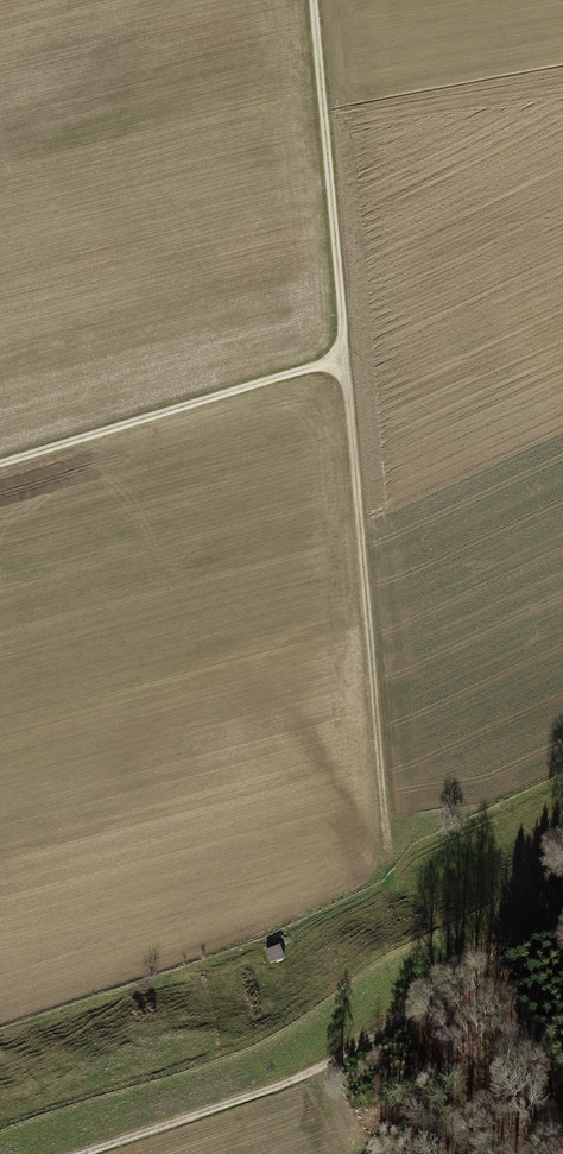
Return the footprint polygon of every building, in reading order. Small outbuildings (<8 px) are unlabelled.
[(276,949),(268,952),(271,961),(280,958),(276,949)]
